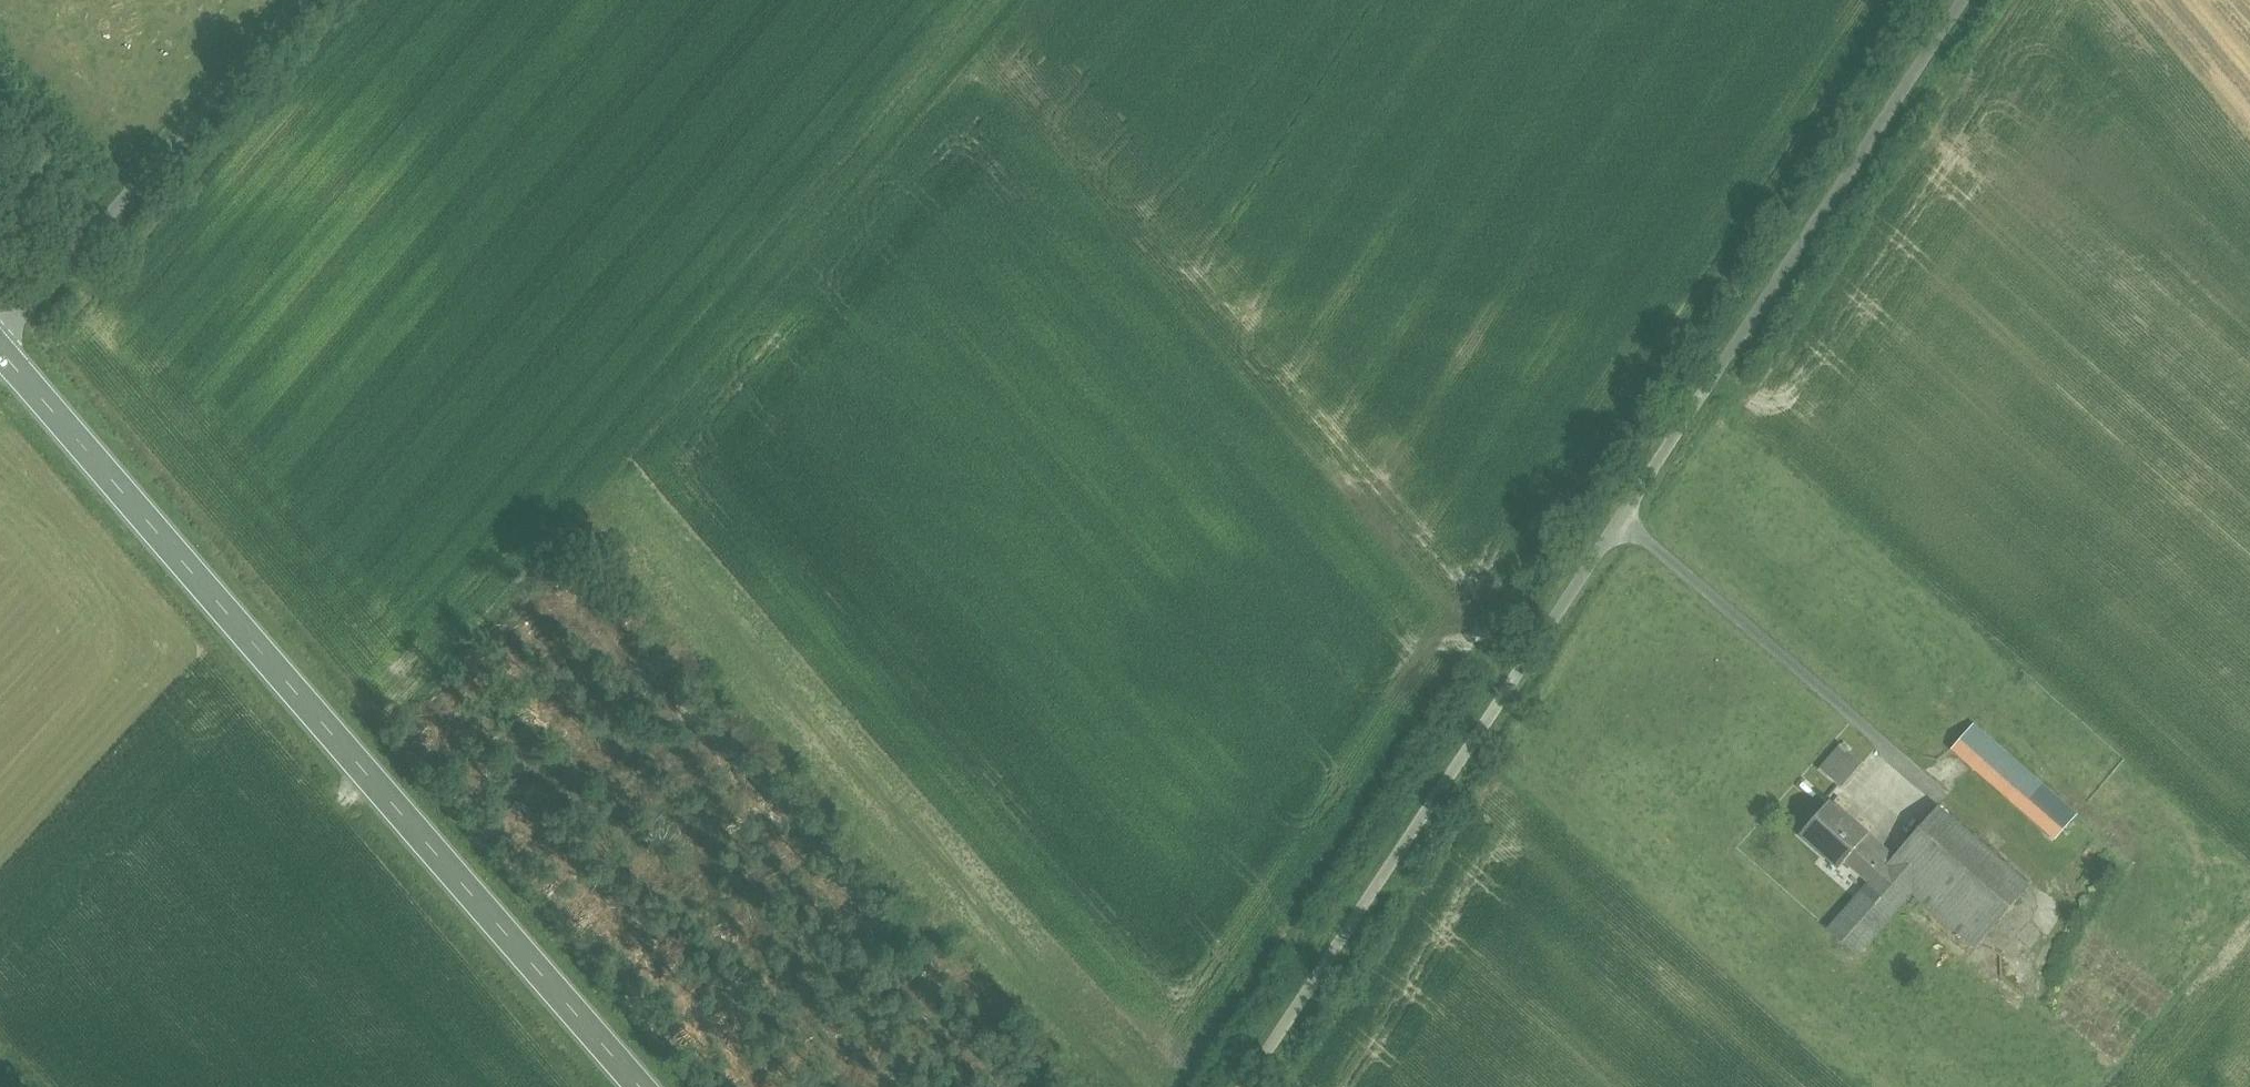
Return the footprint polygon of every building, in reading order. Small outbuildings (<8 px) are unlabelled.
[(1978,723),(1958,751),(2058,842),(2080,814),(1978,723)] [(1848,742),(1820,775),(1844,789),(1870,764),(1848,742)] [(1801,835),(1839,868),(1846,861),(1862,842),(1868,835),(1842,812),(1840,814),(1829,804),(1801,835)] [(1872,884),(1830,932),(1856,954),(1913,889),(1977,946),(2018,899),(1927,820),(1888,865),(1862,842),(1846,861),(1872,884)]
